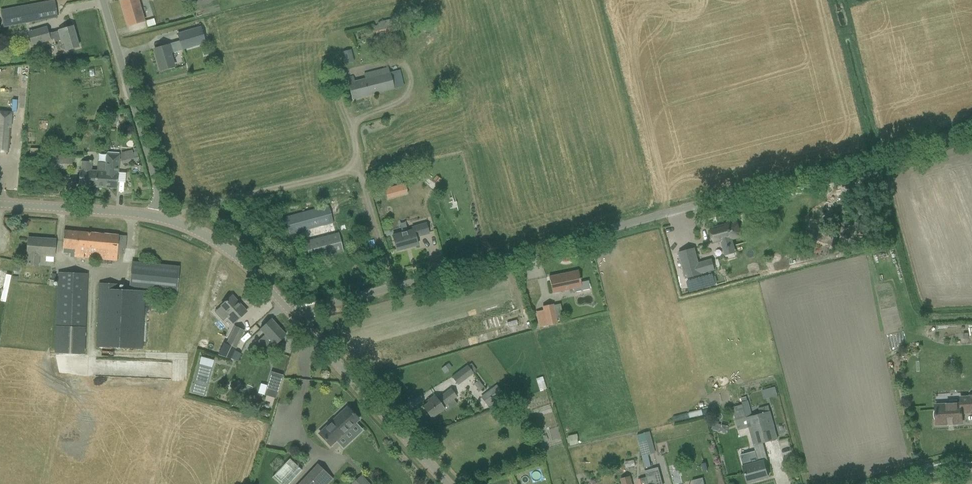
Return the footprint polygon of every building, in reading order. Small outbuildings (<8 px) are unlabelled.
[(128,26),(144,21),(138,0),(122,0),(120,1),(128,26)] [(1,10),(4,27),(57,17),(54,1),(1,10)] [(426,11),(414,15),(418,26),(429,23),(426,11)] [(154,18),(145,21),(147,27),(156,25),(154,18)] [(154,49),(161,71),(174,67),(170,53),(206,42),(201,26),(177,34),(180,42),(154,49)] [(54,39),(58,52),(66,49),(66,50),(79,47),(73,27),(63,29),(48,34),(46,27),(29,32),(32,45),(54,39)] [(351,50),(342,52),(345,64),(354,62),(351,50)] [(353,76),(347,78),(349,83),(348,83),(352,99),(394,89),(390,72),(389,67),(367,73),(364,74),(365,79),(355,81),(353,76)] [(8,152),(9,127),(10,127),(11,113),(0,112),(0,151),(8,152)] [(120,154),(122,163),(134,161),(132,151),(120,154)] [(96,187),(117,188),(119,154),(106,154),(106,163),(98,162),(97,170),(97,171),(96,187)] [(51,167),(72,169),(73,156),(52,155),(51,167)] [(97,171),(97,170),(91,170),(92,162),(82,162),(81,170),(80,170),(79,186),(96,187),(97,171)] [(436,175),(433,180),(438,184),(441,179),(436,175)] [(385,188),(388,199),(409,194),(406,182),(385,188)] [(285,217),(289,235),(333,223),(329,206),(285,217)] [(725,224),(710,228),(711,233),(714,244),(721,242),(723,248),(734,245),(733,240),(743,238),(738,219),(724,223),(725,224)] [(393,236),(397,251),(418,245),(416,237),(429,234),(426,224),(426,223),(412,227),(413,230),(402,233),(393,236)] [(74,257),(117,261),(118,245),(119,235),(64,230),(63,240),(63,248),(75,249),(74,257)] [(310,260),(344,252),(339,233),(305,242),(310,260)] [(29,265),(38,265),(38,255),(54,256),(55,240),(28,238),(27,254),(29,254),(29,265)] [(685,279),(702,274),(715,270),(712,259),(699,263),(695,248),(678,252),(685,279)] [(129,286),(177,291),(180,267),(132,262),(129,286)] [(578,271),(549,277),(551,286),(552,293),(574,288),(574,292),(582,290),(590,289),(588,280),(581,282),(580,280),(578,271)] [(88,274),(58,273),(55,353),(85,354),(88,274)] [(96,347),(142,349),(145,290),(119,289),(120,284),(99,283),(96,347)] [(221,305),(214,312),(223,321),(227,317),(227,318),(233,324),(236,322),(244,315),(246,312),(231,296),(221,305)] [(543,306),(546,325),(557,323),(553,304),(543,306)] [(264,335),(258,341),(267,352),(274,346),(279,341),(286,335),(272,319),(264,326),(259,330),(264,335)] [(227,344),(236,348),(244,331),(235,326),(227,344)] [(235,351),(231,359),(232,359),(238,362),(242,354),(235,351)] [(198,364),(191,393),(205,397),(212,368),(199,365),(198,364)] [(452,377),(458,384),(476,370),(471,364),(468,366),(467,365),(452,377)] [(271,374),(263,398),(275,401),(283,377),(271,374)] [(537,378),(540,390),(547,388),(544,376),(537,378)] [(481,379),(474,382),(478,390),(485,388),(481,379)] [(239,381),(232,384),(232,385),(230,386),(232,391),(241,386),(239,381)] [(480,397),(490,409),(498,403),(500,406),(506,401),(504,399),(506,397),(496,385),(480,397)] [(765,398),(778,396),(776,387),(763,389),(765,398)] [(423,407),(431,418),(439,412),(444,408),(443,406),(456,396),(451,389),(437,399),(435,396),(427,401),(429,403),(423,407)] [(937,425),(962,423),(962,411),(971,410),(971,413),(971,397),(960,398),(961,404),(936,405),(937,425)] [(525,402),(515,405),(517,411),(527,408),(525,402)] [(743,404),(732,407),(732,408),(735,421),(738,431),(749,428),(754,445),(755,445),(763,443),(778,439),(770,412),(768,406),(758,408),(760,415),(756,416),(752,417),(746,418),(743,404)] [(341,413),(320,433),(331,445),(344,433),(350,440),(362,429),(356,422),(359,418),(348,407),(341,413)] [(713,423),(712,430),(719,431),(721,425),(713,423)] [(645,433),(637,435),(642,454),(647,453),(650,452),(645,433)] [(578,434),(569,436),(571,445),(579,443),(578,434)] [(756,454),(741,458),(743,466),(745,473),(748,483),(768,477),(768,476),(769,475),(770,474),(769,470),(767,469),(766,469),(764,461),(768,460),(763,443),(755,445),(756,450),(755,451),(756,454)] [(280,483),(288,483),(301,470),(289,459),(273,477),(280,483)] [(607,461),(609,468),(617,466),(616,459),(607,461)] [(333,479),(318,465),(300,483),(328,483),(333,479)] [(645,471),(647,477),(649,483),(663,483),(658,467),(645,471)]
